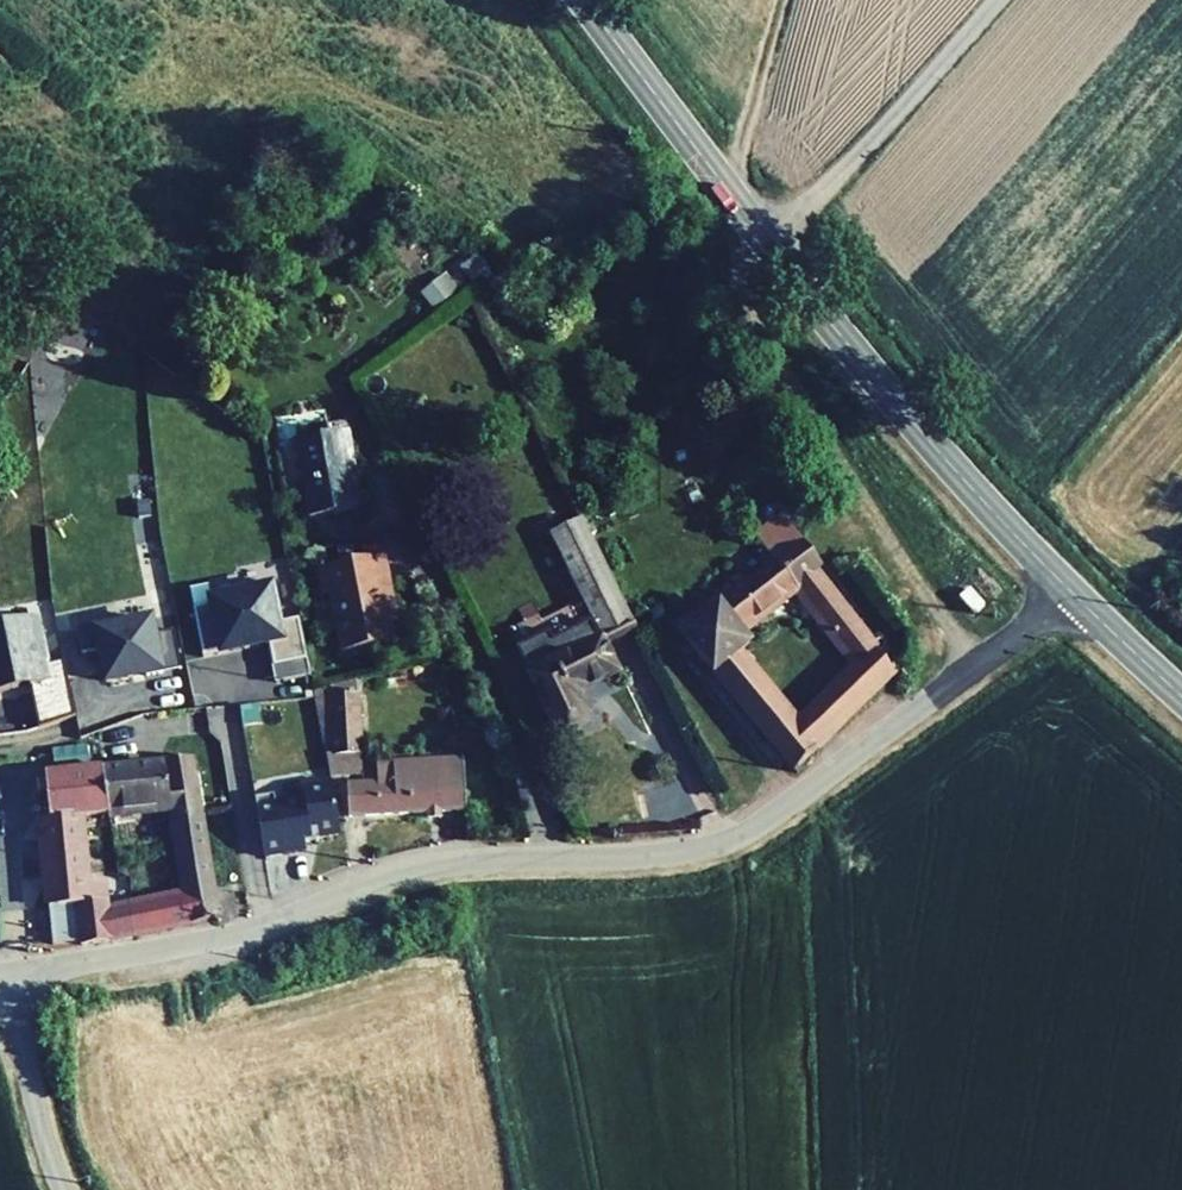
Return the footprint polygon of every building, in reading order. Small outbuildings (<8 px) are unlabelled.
[(447,273),(419,293),(431,310),(459,290),(447,273)] [(281,436),(327,435),(326,416),(280,418),(281,436)] [(292,445),(304,526),(354,518),(347,477),(355,476),(348,435),(292,445)] [(784,519),(754,542),(765,555),(758,561),(766,572),(679,638),(795,777),(894,678),(816,574),(822,570),(784,519)] [(513,652),(559,740),(586,727),(577,706),(578,691),(616,676),(601,647),(637,630),(582,520),(547,538),(590,625),(551,646),(545,637),(513,652)] [(329,599),(341,660),(391,649),(379,590),(390,589),(384,561),(317,574),(322,602),(329,599)] [(28,763),(140,715),(91,584),(5,620),(20,659),(0,667),(0,688),(20,742),(28,763)] [(311,694),(324,763),(358,758),(357,687),(311,694)] [(20,742),(0,688),(0,752),(20,742)] [(324,763),(327,783),(359,780),(358,758),(324,763)] [(190,761),(41,778),(46,824),(36,823),(50,949),(79,946),(79,951),(101,948),(191,919),(190,761)] [(345,824),(462,817),(460,768),(378,771),(378,787),(343,788),(345,824)]
